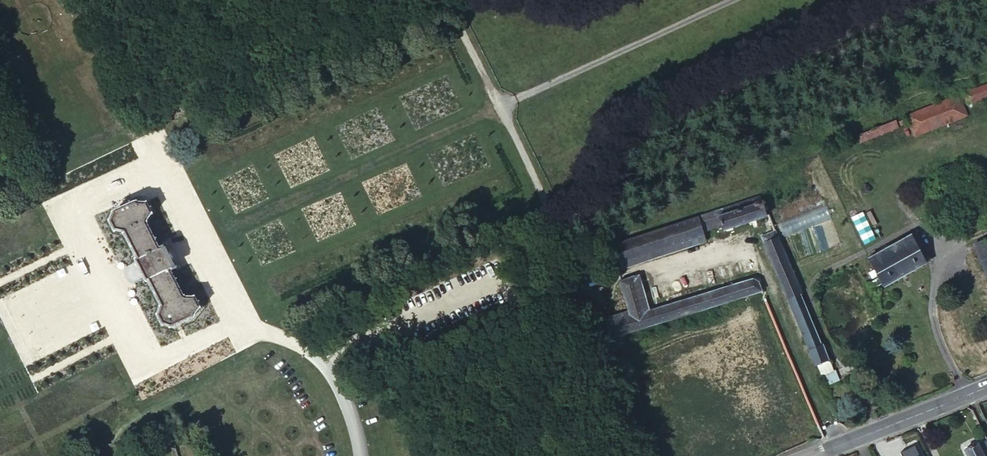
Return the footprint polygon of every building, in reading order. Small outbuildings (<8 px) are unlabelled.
[(963,93),(967,104),(986,96),(986,83),(963,93)] [(957,95),(906,115),(914,136),(966,115),(957,95)] [(895,120),(855,136),(858,142),(897,127),(895,120)] [(766,215),(760,196),(717,210),(722,226),(723,229),(766,215)] [(116,209),(112,218),(118,231),(128,231),(138,254),(132,257),(142,281),(149,279),(159,299),(154,312),(160,324),(166,325),(189,315),(193,307),(188,296),(180,294),(169,269),(174,266),(163,243),(158,246),(147,222),(152,213),(146,202),(136,201),(116,209)] [(858,220),(867,217),(873,214),(870,204),(854,210),(858,220)] [(784,235),(831,219),(827,206),(780,222),(784,235)] [(722,226),(717,210),(698,216),(702,227),(715,223),(716,227),(722,226)] [(873,214),(867,217),(869,223),(876,220),(873,214)] [(608,244),(615,265),(704,235),(702,227),(698,216),(608,244)] [(799,293),(801,292),(775,229),(760,235),(786,298),(799,293)] [(916,231),(910,234),(926,262),(932,259),(916,231)] [(910,234),(867,258),(883,286),(926,262),(910,234)] [(981,261),(986,258),(986,238),(974,244),(981,261)] [(632,322),(634,329),(761,290),(757,280),(752,278),(645,310),(634,276),(619,280),(630,316),(632,322)] [(816,364),(821,375),(832,370),(822,343),(820,344),(799,293),(786,298),(815,365),(816,364)] [(593,334),(632,322),(630,316),(591,327),(593,334)] [(593,334),(595,341),(616,335),(634,329),(632,322),(593,334)] [(986,439),(978,444),(978,443),(964,449),(967,455),(986,455),(986,441),(986,439)]
